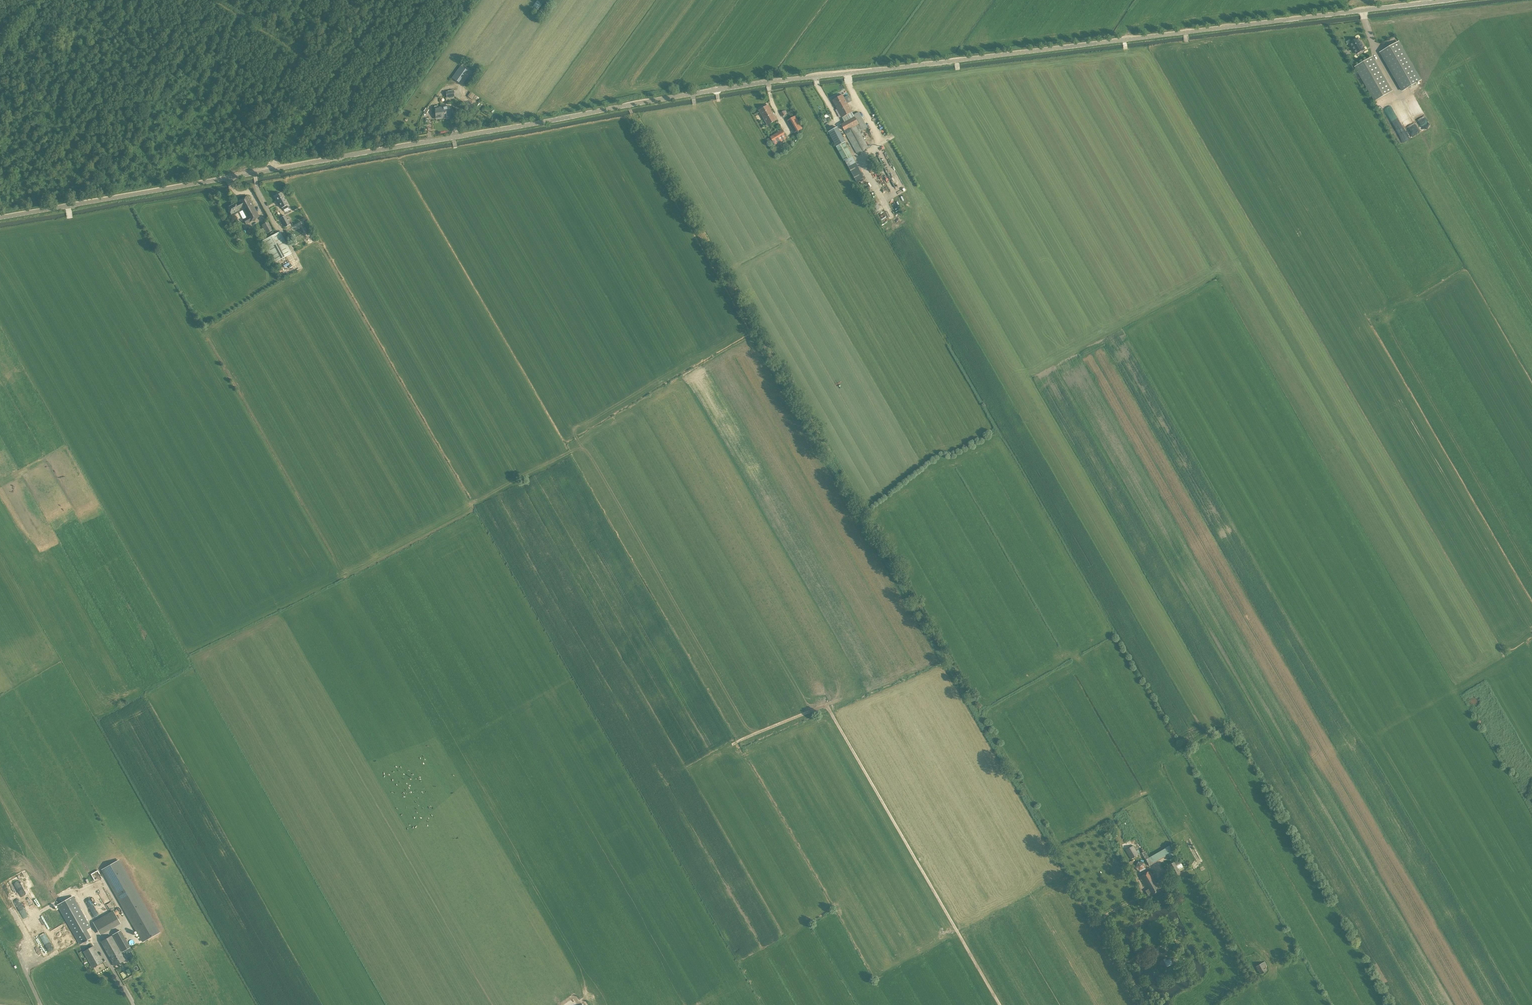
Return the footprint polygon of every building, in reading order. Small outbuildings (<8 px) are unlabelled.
[(1358,38),(1350,43),(1357,54),(1364,50),(1358,38)] [(1402,91),(1421,80),(1399,41),(1379,52),(1402,91)] [(1374,101),(1393,91),(1373,56),(1355,67),(1374,101)] [(460,66),(452,78),(459,83),(467,71),(460,66)] [(470,91),(466,97),(471,101),(475,95),(470,91)] [(842,118),(852,112),(842,94),(832,100),(842,118)] [(449,105),(441,107),(441,109),(443,117),(443,119),(451,117),(449,105)] [(768,125),(777,120),(768,105),(759,110),(768,125)] [(437,106),(434,106),(436,118),(443,117),(441,109),(441,107),(437,107),(437,106)] [(869,147),(860,131),(867,127),(859,112),(853,115),(854,116),(841,124),(845,132),(857,154),(869,147)] [(794,133),(803,128),(795,115),(787,120),(794,133)] [(856,182),(864,177),(844,142),(845,142),(837,127),(828,132),(836,147),(856,182)] [(775,145),(783,140),(785,139),(787,138),(782,130),(770,137),(772,140),(775,145)] [(890,188),(894,186),(885,171),(881,173),(890,188)] [(892,176),(895,184),(901,182),(898,174),(892,176)] [(281,193),(275,196),(282,208),(284,210),(288,208),(287,205),(281,193)] [(246,224),(259,217),(248,196),(238,201),(238,202),(235,204),(235,203),(227,207),(232,215),(235,213),(236,214),(240,212),(238,209),(241,208),(246,217),(243,219),(246,224)] [(285,227),(290,225),(285,216),(280,218),(285,227)] [(259,226),(263,233),(263,234),(266,233),(266,234),(274,230),(273,228),(268,221),(259,226)] [(274,263),(292,254),(280,232),(262,241),(274,263)] [(1131,859),(1139,854),(1133,845),(1125,850),(1131,859)] [(1149,866),(1169,855),(1165,848),(1149,857),(1147,854),(1145,851),(1141,853),(1145,859),(1148,865),(1149,865),(1149,866)] [(1174,874),(1184,869),(1178,859),(1168,865),(1174,874)] [(118,860),(102,869),(143,942),(159,933),(118,860)] [(1140,872),(1145,869),(1144,862),(1138,861),(1135,867),(1140,872)] [(1157,882),(1150,870),(1139,876),(1147,890),(1145,891),(1148,895),(1151,893),(1152,895),(1160,890),(1159,889),(1162,887),(1159,881),(1157,882)] [(16,884),(10,887),(14,895),(20,892),(16,884)] [(72,896),(58,905),(80,944),(91,938),(87,930),(90,928),(72,896)] [(29,906),(22,910),(33,927),(39,923),(29,906)] [(114,911),(93,922),(98,931),(118,920),(114,911)] [(43,927),(36,930),(43,946),(49,943),(43,927)] [(120,930),(112,935),(122,952),(130,947),(120,930)] [(114,966),(117,964),(118,964),(122,962),(122,961),(125,960),(112,935),(101,941),(114,966)] [(93,945),(83,951),(92,968),(103,962),(93,945)] [(1166,960),(1165,958),(1163,959),(1166,967),(1173,964),(1177,962),(1176,961),(1174,961),(1173,959),(1171,960),(1170,958),(1166,960)] [(1260,974),(1267,970),(1264,966),(1266,965),(1264,961),(1256,966),(1260,974)]
